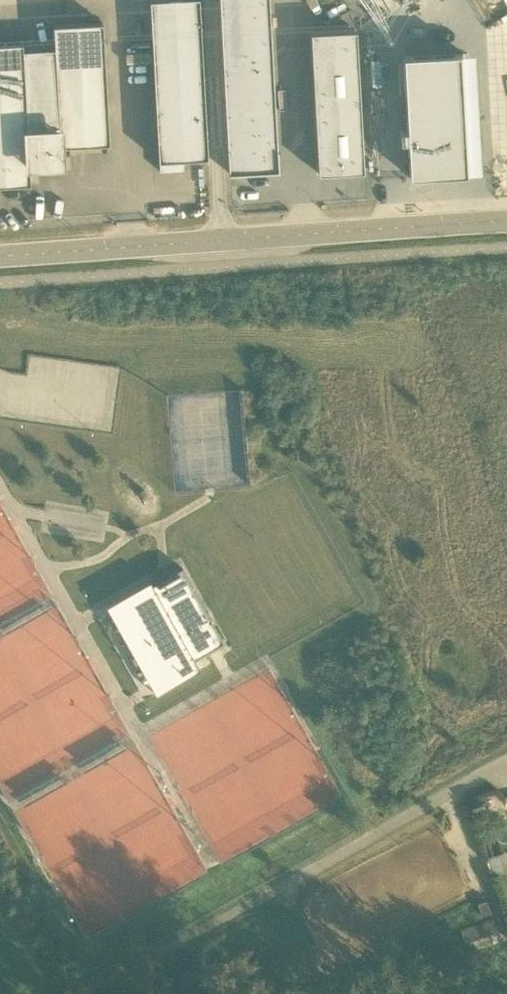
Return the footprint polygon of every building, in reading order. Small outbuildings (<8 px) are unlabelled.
[(159,161),(208,158),(199,0),(150,0),(159,161)] [(229,172),(279,169),(270,0),(220,0),(229,172)] [(103,22),(53,25),(59,129),(27,130),(23,42),(0,44),(0,185),(30,184),(29,164),(62,162),(61,146),(109,143),(103,22)] [(312,29),(319,171),(365,168),(357,27),(312,29)] [(405,57),(411,178),(472,175),(465,54),(405,57)] [(167,656),(175,670),(224,641),(182,566),(151,584),(153,587),(147,591),(146,589),(127,600),(134,611),(126,616),(153,664),(167,656)] [(100,618),(130,678),(140,673),(111,613),(100,618)] [(473,811),(506,811),(506,796),(472,796),(473,811)] [(506,867),(506,850),(487,855),(491,871),(506,867)] [(482,913),(491,911),(487,899),(478,902),(482,913)]
